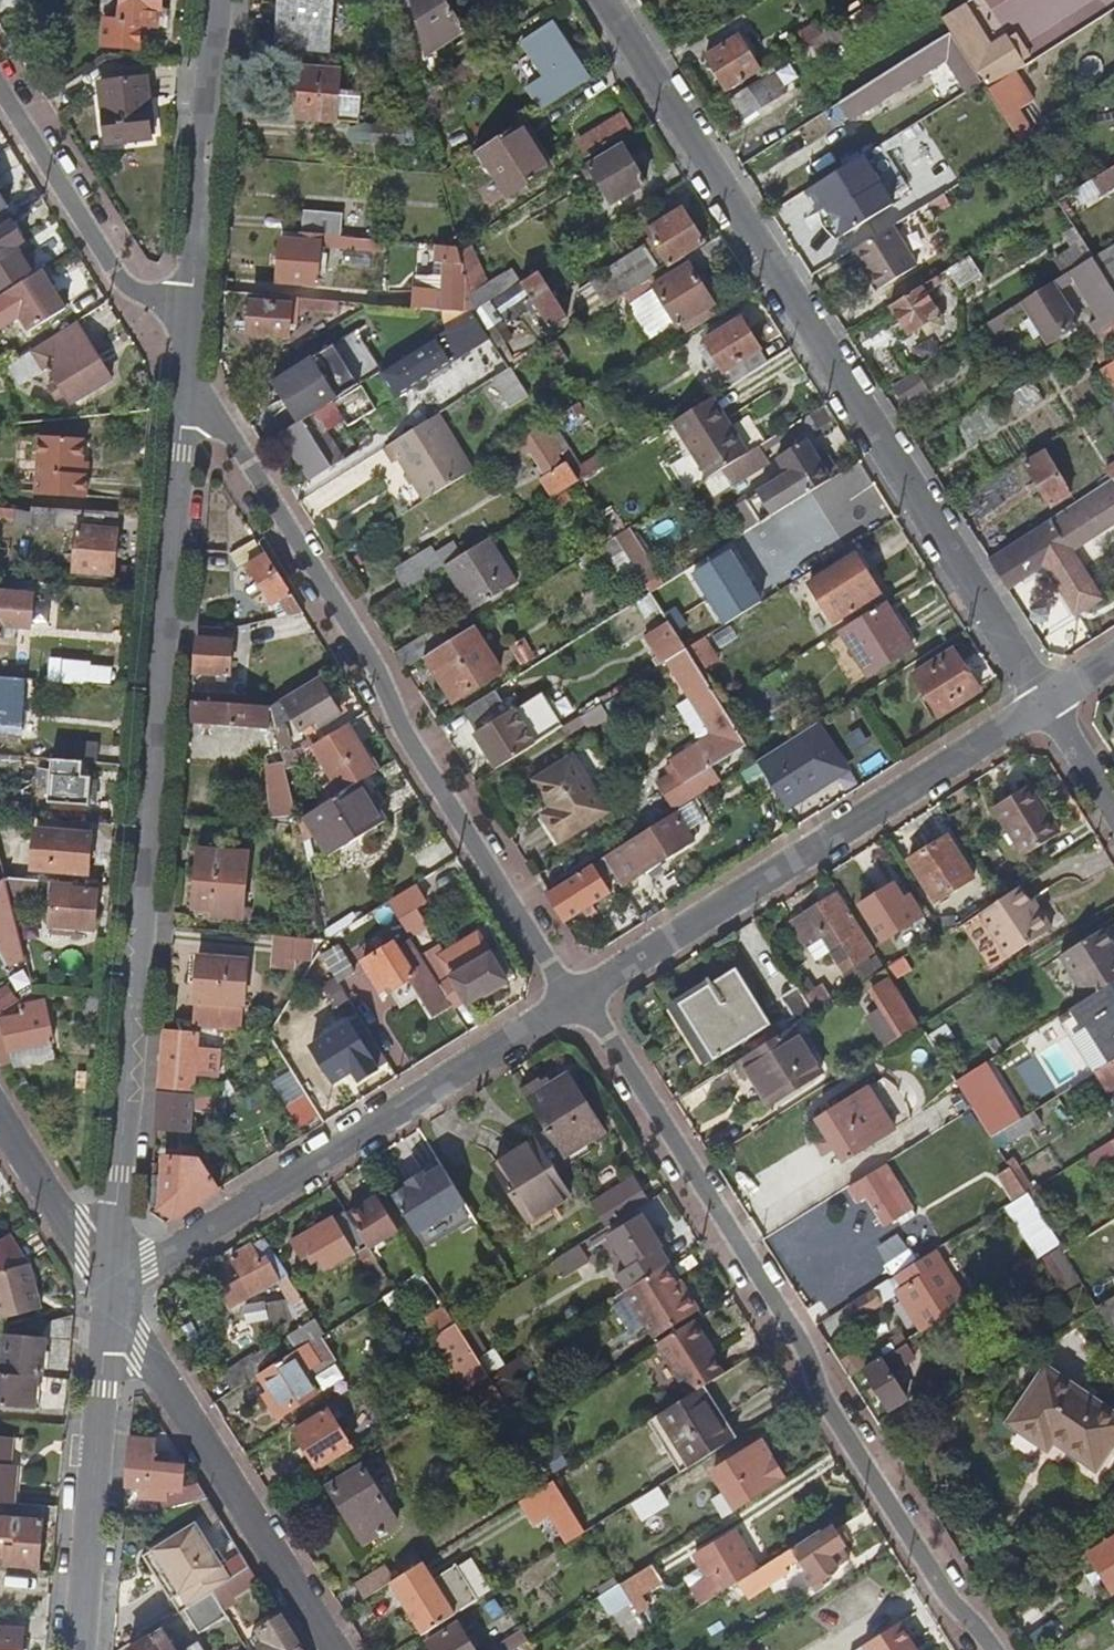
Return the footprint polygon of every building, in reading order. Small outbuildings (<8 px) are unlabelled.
[(157,0),(113,0),(111,26),(96,25),(94,49),(133,52),(134,28),(154,29),(157,0)] [(274,49),(328,54),(332,0),(278,0),(274,49)] [(422,43),(428,41),(434,52),(462,34),(442,0),(412,0),(422,43)] [(846,23),(806,48),(813,60),(853,35),(846,23)] [(525,88),(540,113),(586,84),(550,26),(521,43),(542,77),(525,88)] [(968,61),(952,35),(839,106),(850,124),(948,62),(958,80),(968,61)] [(988,89),(1043,55),(1040,49),(1022,60),(1008,37),(972,60),(971,62),(988,89)] [(760,71),(739,38),(706,60),(726,92),(760,71)] [(456,66),(424,85),(433,100),(465,81),(456,66)] [(378,91),(379,78),(300,72),(297,123),(358,127),(358,102),(337,101),(337,89),(378,91)] [(786,95),(773,75),(729,104),(740,124),(786,95)] [(106,145),(149,141),(144,103),(149,102),(145,82),(99,88),(106,145)] [(920,121),(935,111),(929,102),(902,120),(907,129),(920,121)] [(630,134),(620,120),(576,147),(585,162),(630,134)] [(522,124),(479,151),(506,198),(550,171),(522,124)] [(916,124),(808,187),(838,238),(946,176),(916,124)] [(376,144),(407,146),(409,128),(377,126),(376,144)] [(645,187),(622,150),(587,171),(611,209),(645,187)] [(1113,188),(1113,168),(1101,176),(1090,182),(1099,197),(1113,188)] [(1089,216),(1074,192),(1058,202),(1085,245),(1094,260),(1109,251),(1110,250),(1089,216)] [(945,198),(929,208),(935,217),(950,208),(945,198)] [(1096,211),(1089,216),(1110,250),(1113,248),(1113,241),(1096,211)] [(591,306),(595,314),(624,297),(650,280),(684,259),(691,255),(703,247),(682,212),(638,240),(644,249),(565,300),(575,316),(591,306)] [(301,213),(299,235),(340,238),(341,216),(301,213)] [(28,275),(13,250),(21,244),(9,224),(0,230),(0,292),(28,275)] [(915,266),(890,227),(851,252),(876,291),(915,266)] [(482,231),(458,246),(458,247),(465,277),(474,312),(503,293),(483,259),(495,251),(482,231)] [(280,241),(277,284),(315,287),(319,249),(366,252),(367,240),(340,238),(299,235),(299,243),(280,241)] [(411,308),(441,310),(462,311),(465,277),(458,247),(436,245),(435,262),(443,263),(442,280),(435,280),(416,278),(415,291),(413,291),(411,308)] [(581,245),(560,258),(578,285),(585,280),(576,266),(589,257),(581,245)] [(1094,260),(1085,245),(1062,260),(1070,275),(1094,260)] [(1109,251),(1094,260),(1095,262),(1111,288),(1113,286),(1113,260),(1109,251)] [(714,307),(684,259),(650,280),(675,321),(680,328),(684,326),(687,331),(709,317),(706,312),(714,307)] [(1095,262),(1094,260),(1070,275),(1063,279),(1069,288),(1079,282),(1103,321),(1093,328),(1098,335),(1100,334),(1113,325),(1113,293),(1111,288),(1095,262)] [(443,263),(435,262),(435,280),(442,280),(443,263)] [(960,263),(950,269),(954,277),(964,271),(960,263)] [(41,271),(0,297),(0,305),(3,309),(11,304),(28,332),(64,310),(41,271)] [(536,273),(519,283),(528,298),(549,330),(565,320),(536,273)] [(675,321),(650,280),(624,297),(650,337),(675,321)] [(503,293),(474,312),(498,352),(515,341),(500,318),(528,298),(519,283),(503,293)] [(1079,328),(1053,286),(1024,304),(1028,311),(1051,347),(1079,328)] [(942,320),(922,288),(890,309),(909,339),(928,327),(933,336),(941,330),(942,320)] [(337,314),(338,302),(253,297),(251,310),(244,310),(243,320),(251,321),(249,338),(288,339),(289,311),(337,314)] [(1010,323),(1028,311),(1024,304),(1005,316),(1010,323)] [(435,393),(446,408),(489,381),(509,369),(498,352),(474,312),(386,367),(391,376),(400,370),(411,388),(452,364),(459,377),(435,393)] [(1005,316),(990,325),(999,339),(1014,330),(1010,323),(1005,316)] [(731,388),(765,366),(739,322),(703,345),(731,388)] [(109,380),(76,325),(8,368),(18,386),(49,370),(69,404),(109,380)] [(1113,340),(1113,325),(1100,334),(1107,345),(1113,340)] [(914,353),(922,367),(941,355),(932,341),(914,353)] [(333,348),(313,361),(337,398),(357,386),(333,348)] [(271,385),(295,424),(300,422),(308,416),(312,414),(330,403),(337,398),(313,361),(312,359),(271,385)] [(879,371),(890,387),(907,376),(897,360),(879,371)] [(526,396),(509,369),(489,381),(505,408),(526,396)] [(1106,374),(1112,384),(1101,391),(1109,404),(1113,401),(1113,369),(1106,374)] [(928,394),(917,376),(893,391),(904,409),(928,394)] [(374,408),(360,384),(357,386),(337,398),(330,403),(342,423),(344,427),(374,408)] [(713,399),(673,424),(707,480),(723,470),(748,454),(713,399)] [(584,401),(572,408),(544,426),(551,436),(567,462),(580,482),(596,472),(619,458),(612,447),(580,468),(558,433),(578,421),(576,417),(589,408),(584,401)] [(300,422),(329,469),(340,462),(324,435),(342,423),(330,403),(312,414),(308,416),(300,422)] [(831,416),(825,406),(806,418),(812,428),(831,416)] [(439,412),(388,445),(397,460),(399,458),(426,500),(476,469),(439,412)] [(295,424),(280,434),(309,481),(329,469),(300,422),(295,424)] [(544,426),(515,444),(521,453),(527,449),(544,476),(539,480),(551,500),(580,482),(567,462),(559,466),(544,440),(551,436),(544,426)] [(81,478),(82,462),(83,443),(39,440),(33,497),(85,501),(87,479),(81,478)] [(800,499),(828,482),(805,443),(776,461),(787,478),(759,496),(746,504),(759,525),(800,499)] [(1024,461),(1053,506),(1077,491),(1047,446),(1024,461)] [(768,464),(757,449),(748,454),(723,470),(732,486),(768,464)] [(610,494),(596,472),(580,482),(594,505),(610,494)] [(1113,522),(1113,485),(1113,486),(990,564),(1010,595),(1024,586),(1020,579),(1045,563),(1078,616),(1101,601),(1069,550),(1113,522)] [(118,519),(0,510),(0,519),(18,520),(18,523),(78,529),(75,569),(114,572),(118,519)] [(616,511),(603,520),(615,538),(628,529),(616,511)] [(615,538),(637,574),(652,565),(628,529),(615,538)] [(450,538),(430,551),(441,569),(445,567),(462,556),(450,538)] [(599,548),(578,561),(588,577),(609,564),(618,579),(623,576),(628,583),(638,576),(637,574),(615,538),(599,548)] [(462,556),(445,567),(472,611),(515,586),(487,541),(462,556)] [(261,555),(254,543),(229,557),(236,570),(261,555)] [(714,564),(729,552),(726,548),(710,558),(714,564)] [(390,574),(402,594),(441,569),(430,551),(429,550),(390,574)] [(301,615),(264,555),(247,565),(270,606),(280,601),(289,617),(301,615)] [(695,580),(718,618),(754,595),(730,558),(695,580)] [(877,594),(854,558),(810,585),(833,621),(877,594)] [(646,576),(640,579),(645,587),(651,584),(646,576)] [(674,604),(663,585),(652,592),(659,603),(666,599),(671,606),(674,604)] [(19,587),(0,586),(0,639),(3,639),(4,628),(30,629),(32,597),(19,596),(19,587)] [(913,651),(883,604),(838,632),(869,678),(913,651)] [(461,611),(448,619),(459,635),(469,629),(471,628),(461,611)] [(679,616),(668,624),(685,650),(697,643),(679,616)] [(448,619),(392,653),(402,670),(428,654),(459,635),(448,619)] [(947,643),(961,634),(952,620),(938,629),(947,643)] [(668,624),(667,622),(643,637),(661,666),(666,662),(685,650),(668,624)] [(226,630),(196,628),(192,674),(223,676),(226,630)] [(459,635),(428,654),(456,700),(496,674),(469,629),(459,635)] [(510,651),(522,669),(536,659),(523,641),(510,651)] [(977,693),(949,648),(911,672),(938,717),(977,693)] [(12,669),(27,670),(28,650),(13,649),(12,669)] [(720,706),(685,650),(666,662),(712,737),(671,762),(676,772),(657,784),(673,810),(691,798),(718,779),(711,769),(746,747),(720,706)] [(63,656),(61,683),(94,685),(96,658),(63,656)] [(23,681),(0,679),(0,742),(20,744),(23,681)] [(338,715),(316,679),(277,702),(295,732),(309,725),(312,730),(338,715)] [(510,714),(495,691),(462,711),(476,734),(473,737),(494,770),(557,730),(561,728),(551,712),(544,716),(531,724),(515,734),(505,718),(510,714)] [(622,719),(609,698),(600,704),(608,717),(613,725),(622,719)] [(268,707),(190,701),(188,725),(274,730),(268,707)] [(600,704),(579,717),(561,728),(557,730),(564,742),(586,728),(588,730),(608,717),(600,704)] [(739,704),(727,712),(734,723),(747,715),(739,704)] [(526,715),(531,724),(544,716),(538,707),(526,715)] [(785,745),(814,726),(807,713),(777,731),(785,745)] [(775,795),(785,810),(804,798),(798,788),(841,762),(818,724),(814,726),(785,745),(756,763),(775,795)] [(347,727),(311,748),(303,753),(307,760),(316,755),(340,795),(362,782),(375,774),(347,727)] [(80,763),(96,764),(96,746),(53,742),(51,761),(80,763)] [(593,745),(572,758),(591,787),(611,773),(593,745)] [(303,753),(281,759),(282,763),(283,768),(307,760),(303,753)] [(555,817),(546,824),(558,844),(607,814),(591,787),(572,758),(533,782),(550,809),(555,817)] [(88,806),(89,779),(80,779),(80,763),(51,761),(49,760),(47,802),(88,806)] [(798,788),(804,798),(848,772),(841,762),(798,788)] [(102,780),(103,765),(96,764),(80,763),(80,779),(89,779),(102,780)] [(294,813),(286,780),(284,773),(283,768),(282,763),(268,763),(271,783),(267,784),(270,814),(272,814),(294,813)] [(759,805),(775,795),(756,763),(740,773),(759,805)] [(362,782),(340,795),(296,823),(297,825),(301,844),(316,835),(331,858),(388,823),(362,782)] [(1057,835),(1027,787),(993,809),(1022,857),(1057,835)] [(606,865),(621,889),(691,845),(686,836),(704,823),(691,804),(674,814),(602,859),(606,865)] [(541,816),(546,824),(555,817),(550,809),(541,816)] [(296,823),(294,813),(272,814),(271,823),(297,825),(296,823)] [(32,871),(88,875),(90,837),(34,833),(32,871)] [(969,881),(945,842),(909,864),(932,904),(969,881)] [(244,851),(197,848),(192,909),(210,911),(210,918),(239,920),(244,851)] [(10,859),(0,862),(4,878),(15,875),(10,859)] [(602,859),(544,896),(562,924),(609,894),(595,872),(606,865),(602,859)] [(8,892),(5,880),(4,879),(0,882),(0,945),(12,962),(23,955),(10,900),(8,892)] [(38,882),(5,880),(8,892),(10,900),(37,901),(38,882)] [(421,902),(409,882),(383,899),(395,918),(421,902)] [(53,896),(52,928),(94,931),(96,891),(81,890),(81,885),(54,883),(53,896)] [(916,921),(895,887),(860,908),(882,943),(916,921)] [(1027,913),(1013,890),(996,900),(977,913),(1004,957),(1044,931),(1031,911),(1027,913)] [(315,919),(313,892),(295,893),(297,921),(315,919)] [(870,948),(838,897),(793,926),(809,952),(816,963),(832,953),(840,966),(870,948)] [(1099,927),(1056,952),(1081,995),(1113,975),(1113,952),(1099,927)] [(431,977),(452,1010),(463,1003),(465,1006),(509,979),(507,976),(514,972),(499,948),(493,953),(479,931),(446,952),(442,946),(421,960),(431,977)] [(309,933),(292,932),(291,955),(308,955),(309,933)] [(432,1022),(452,1010),(431,977),(421,960),(409,941),(397,950),(392,945),(360,965),(379,994),(389,988),(392,992),(407,982),(432,1022)] [(318,959),(336,987),(353,976),(335,948),(318,959)] [(840,966),(855,989),(865,983),(884,971),(870,948),(840,966)] [(194,1029),(240,1033),(246,960),(197,954),(192,1000),(197,1000),(194,1029)] [(892,983),(903,978),(912,973),(904,959),(884,971),(891,982),(892,983)] [(884,971),(865,983),(872,993),(891,982),(884,971)] [(919,1027),(930,1021),(903,978),(892,983),(919,1027)] [(756,1026),(726,979),(678,1010),(707,1057),(756,1026)] [(803,1000),(813,1015),(832,1004),(822,988),(815,992),(807,980),(801,984),(809,996),(803,1000)] [(904,1037),(919,1027),(892,983),(891,982),(872,993),(889,1021),(892,1018),(904,1037)] [(16,1002),(5,985),(0,988),(0,1013),(16,1002)] [(803,1000),(797,990),(780,1001),(793,1020),(787,1024),(791,1030),(813,1015),(803,1000)] [(310,1040),(352,1016),(338,992),(296,1016),(310,1040)] [(98,1016),(99,997),(84,995),(83,1015),(98,1016)] [(0,1071),(10,1066),(7,1056),(23,1051),(48,1044),(41,1011),(0,1022),(0,1031),(1,1033),(0,1033),(0,1071)] [(371,1062),(350,1028),(312,1050),(333,1085),(371,1062)] [(280,1046),(271,1030),(265,1034),(275,1050),(280,1046)] [(789,1030),(724,1071),(751,1116),(817,1074),(789,1030)] [(157,1094),(211,1098),(212,1088),(212,1087),(190,1085),(191,1074),(213,1075),(215,1049),(193,1047),(194,1035),(162,1033),(157,1094)] [(48,1044),(23,1051),(26,1066),(52,1060),(48,1044)] [(1098,1073),(1109,1093),(1113,1090),(1113,1064),(1098,1073)] [(982,1065),(954,1083),(971,1110),(989,1139),(1003,1128),(1007,1111),(997,1094),(1000,1092),(982,1065)] [(290,1069),(272,1081),(302,1127),(321,1115),(290,1069)] [(566,1079),(526,1106),(544,1134),(547,1140),(561,1162),(602,1136),(566,1079)] [(225,1082),(212,1088),(211,1098),(228,1099),(233,1096),(225,1082)] [(71,1100),(83,1101),(85,1090),(73,1089),(71,1100)] [(815,1122),(825,1137),(834,1151),(842,1164),(892,1133),(865,1091),(815,1122)] [(210,1110),(211,1098),(157,1094),(155,1130),(186,1131),(189,1109),(210,1110)] [(1009,1141),(1041,1122),(1035,1111),(1007,1128),(1005,1135),(1009,1141)] [(547,1140),(544,1134),(533,1141),(535,1146),(547,1140)] [(834,1151),(825,1137),(818,1141),(827,1156),(834,1151)] [(566,1169),(561,1162),(547,1140),(535,1146),(533,1141),(491,1167),(527,1225),(569,1199),(554,1176),(566,1169)] [(1098,1150),(1106,1163),(1113,1158),(1113,1141),(1098,1150)] [(172,1220),(216,1193),(196,1162),(162,1159),(161,1178),(158,1209),(172,1220)] [(1033,1191),(1012,1159),(1008,1162),(1028,1194),(1033,1191)] [(908,1209),(881,1167),(846,1189),(852,1201),(856,1201),(863,1197),(881,1226),(908,1209)] [(466,1206),(443,1169),(426,1179),(409,1190),(393,1200),(417,1237),(466,1206)] [(409,1190),(426,1179),(424,1176),(407,1186),(409,1190)] [(604,1229),(646,1202),(631,1177),(588,1203),(604,1229)] [(158,1209),(161,1178),(151,1178),(148,1209),(158,1209)] [(345,1217),(357,1236),(365,1248),(366,1249),(395,1230),(374,1198),(345,1217)] [(345,1217),(342,1211),(289,1243),(300,1262),(309,1256),(320,1273),(353,1253),(346,1243),(357,1236),(345,1217)] [(662,1267),(665,1265),(657,1250),(660,1248),(640,1216),(606,1237),(626,1270),(616,1275),(626,1290),(662,1267)] [(6,1237),(0,1241),(0,1321),(37,1311),(25,1265),(6,1237)] [(300,1300),(262,1239),(231,1257),(243,1278),(218,1293),(229,1310),(277,1281),(288,1300),(263,1303),(262,1301),(241,1305),(244,1324),(261,1321),(263,1328),(291,1322),(291,1320),(306,1311),(300,1300)] [(582,1242),(553,1260),(564,1278),(593,1259),(582,1242)] [(1072,1272),(1058,1247),(1047,1254),(1044,1256),(1060,1280),(1072,1272)] [(366,1249),(365,1248),(355,1254),(372,1284),(383,1278),(366,1249)] [(938,1271),(927,1256),(897,1275),(906,1291),(894,1300),(916,1335),(944,1318),(940,1311),(946,1307),(943,1299),(950,1294),(938,1271)] [(878,1287),(897,1275),(887,1259),(867,1272),(878,1287)] [(674,1286),(662,1267),(626,1290),(622,1292),(652,1339),(656,1344),(691,1322),(700,1316),(697,1311),(686,1293),(680,1296),(674,1286)] [(1079,1282),(1072,1272),(1060,1280),(1066,1290),(1079,1282)] [(426,1279),(422,1273),(402,1285),(407,1293),(426,1279)] [(894,1300),(906,1291),(897,1275),(878,1287),(844,1308),(853,1323),(881,1304),(883,1307),(894,1300)] [(679,1282),(674,1286),(680,1296),(686,1293),(679,1282)] [(1100,1308),(1113,1331),(1113,1299),(1100,1308)] [(454,1324),(442,1305),(421,1317),(435,1337),(454,1324)] [(469,1349),(480,1341),(465,1317),(454,1324),(469,1349)] [(321,1336),(312,1321),(285,1338),(294,1354),(307,1346),(321,1336)] [(704,1343),(691,1322),(656,1344),(653,1346),(686,1397),(700,1388),(720,1375),(701,1346),(704,1343)] [(435,1337),(431,1339),(464,1393),(469,1389),(487,1378),(476,1360),(469,1349),(454,1324),(435,1337)] [(70,1342),(71,1328),(44,1326),(43,1340),(70,1342)] [(892,1350),(904,1342),(899,1332),(886,1340),(892,1350)] [(39,1378),(43,1340),(6,1338),(3,1376),(34,1378),(39,1378)] [(270,1343),(220,1377),(231,1394),(255,1379),(284,1360),(277,1349),(275,1351),(270,1343)] [(294,1354),(289,1357),(302,1378),(320,1366),(307,1346),(294,1354)] [(885,1412),(903,1401),(888,1376),(911,1362),(902,1346),(861,1372),(885,1412)] [(476,1360),(487,1378),(504,1367),(494,1350),(476,1360)] [(849,1377),(867,1366),(859,1353),(855,1356),(853,1353),(839,1361),(849,1377)] [(531,1369),(524,1355),(504,1367),(487,1378),(508,1410),(508,1412),(520,1404),(508,1384),(531,1369)] [(284,1360),(255,1379),(264,1394),(280,1418),(313,1397),(302,1378),(289,1357),(284,1360)] [(34,1378),(3,1376),(0,1375),(0,1408),(31,1410),(34,1378)] [(1065,1382),(1061,1388),(1044,1377),(1026,1403),(1030,1406),(1016,1429),(1049,1451),(1054,1443),(1098,1470),(1113,1447),(1113,1414),(1065,1382)] [(487,1378),(469,1389),(489,1422),(508,1410),(487,1378)] [(687,1470),(729,1444),(708,1414),(713,1409),(700,1388),(686,1397),(653,1418),(687,1470)] [(280,1418),(264,1394),(258,1399),(272,1423),(280,1418)] [(336,1407),(325,1414),(291,1435),(314,1473),(348,1451),(337,1435),(349,1427),(336,1407)] [(508,1410),(489,1422),(494,1429),(512,1418),(508,1412),(508,1410)] [(10,1440),(0,1439),(0,1505),(11,1506),(14,1469),(8,1468),(10,1440)] [(203,1499),(194,1486),(179,1485),(181,1468),(153,1465),(154,1442),(129,1439),(125,1487),(140,1488),(139,1500),(163,1503),(163,1509),(179,1505),(191,1502),(203,1499)] [(781,1479),(761,1443),(712,1471),(733,1508),(781,1479)] [(567,1464),(556,1447),(541,1456),(552,1474),(567,1464)] [(394,1524),(359,1469),(326,1489),(360,1545),(394,1524)] [(580,1526),(552,1481),(519,1502),(533,1525),(549,1516),(562,1538),(580,1526)] [(667,1505),(657,1489),(632,1505),(641,1521),(667,1505)] [(213,1515),(203,1499),(191,1502),(199,1512),(205,1521),(213,1515)] [(199,1512),(191,1502),(179,1505),(188,1520),(199,1512)] [(43,1523),(0,1520),(0,1564),(37,1568),(43,1523)] [(220,1569),(191,1525),(148,1552),(177,1597),(220,1569)] [(567,1546),(585,1534),(580,1526),(562,1538),(567,1546)] [(828,1532),(825,1526),(756,1571),(763,1582),(784,1569),(787,1573),(800,1566),(803,1571),(800,1573),(812,1593),(822,1587),(817,1579),(852,1557),(844,1544),(847,1542),(839,1528),(836,1530),(834,1528),(828,1532)] [(735,1584),(756,1571),(733,1534),(693,1558),(700,1569),(717,1596),(735,1584)] [(1113,1589),(1113,1535),(1085,1553),(1108,1593),(1113,1589)] [(177,1597),(148,1552),(141,1557),(170,1601),(177,1597)] [(389,1585),(400,1601),(430,1583),(420,1565),(394,1582),(389,1585)] [(354,1584),(364,1601),(389,1585),(394,1582),(384,1566),(354,1584)] [(659,1583),(649,1567),(618,1586),(627,1600),(628,1603),(639,1596),(659,1583)] [(255,1583),(246,1568),(222,1583),(231,1598),(255,1583)] [(400,1601),(423,1637),(475,1604),(454,1568),(430,1583),(400,1601)] [(702,1605),(717,1596),(700,1569),(682,1580),(698,1608),(702,1605)] [(763,1582),(756,1571),(735,1584),(746,1602),(788,1575),(787,1573),(784,1569),(763,1582)] [(1004,1593),(994,1577),(984,1582),(994,1598),(1004,1593)] [(592,1591),(597,1599),(602,1596),(618,1586),(613,1578),(592,1591)] [(231,1598),(222,1583),(206,1593),(215,1606),(219,1613),(234,1603),(231,1598)] [(627,1600),(618,1586),(602,1596),(611,1610),(627,1600)] [(215,1606),(206,1593),(197,1599),(204,1612),(215,1606)] [(628,1603),(627,1600),(611,1610),(602,1596),(597,1599),(595,1600),(607,1617),(628,1603)] [(628,1603),(636,1615),(647,1608),(639,1596),(628,1603)] [(296,1647),(277,1617),(253,1632),(256,1636),(248,1641),(253,1649),(291,1649),(296,1647)] [(896,1624),(860,1647),(863,1649),(912,1649),(896,1624)] [(457,1626),(427,1645),(430,1649),(472,1649),(457,1626)] [(20,1630),(0,1628),(0,1649),(19,1649),(20,1630)] [(526,1644),(519,1632),(491,1649),(516,1649),(526,1644)] [(158,1633),(131,1649),(169,1649),(158,1633)]
